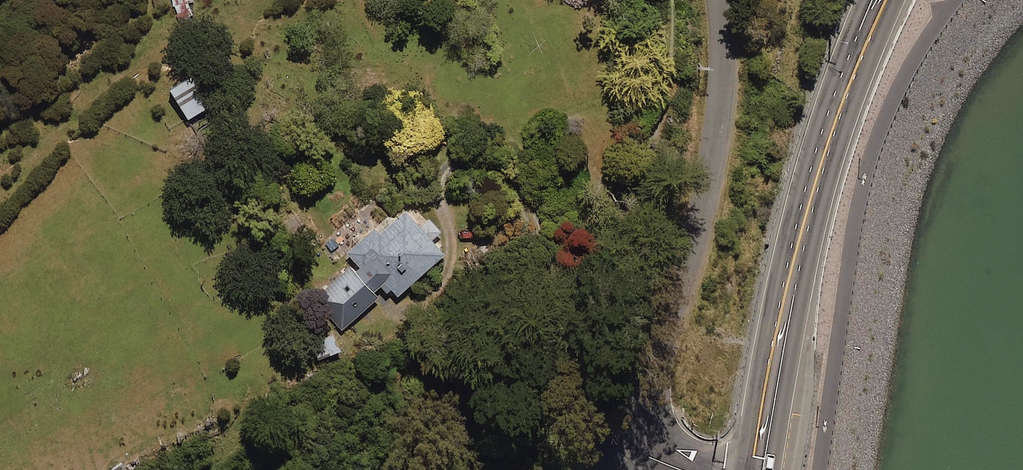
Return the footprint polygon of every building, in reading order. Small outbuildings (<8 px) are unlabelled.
[(156,11),(174,7),(177,19),(192,15),(189,2),(194,0),(153,0),(156,11)] [(211,102),(193,72),(171,86),(189,116),(211,102)] [(445,251),(405,207),(381,229),(377,224),(348,250),(356,259),(315,297),(343,328),(390,285),(398,293),(445,251)] [(341,348),(334,332),(312,341),(319,357),(341,348)]
